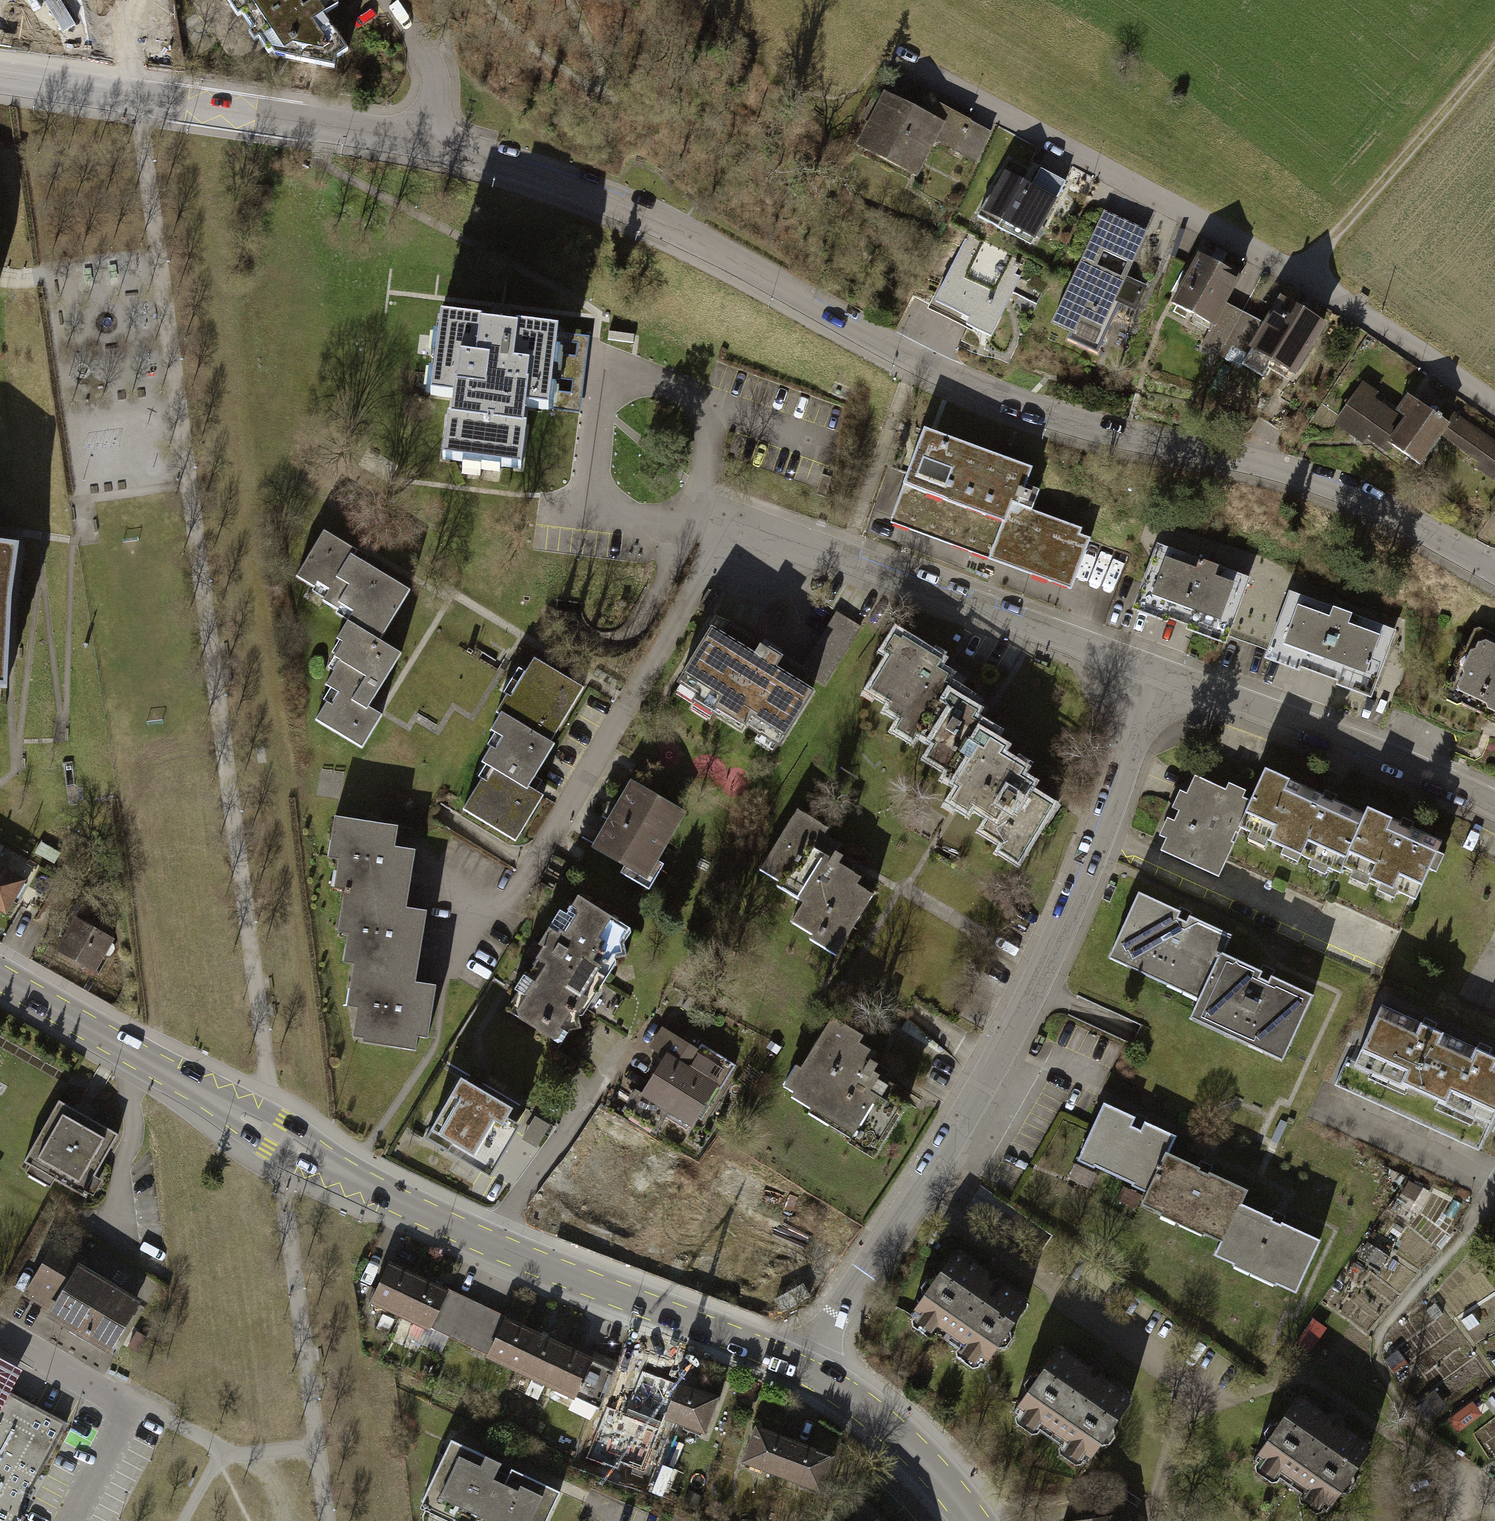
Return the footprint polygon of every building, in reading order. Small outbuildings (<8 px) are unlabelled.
[(350,51),(320,6),(316,0),(238,0),(275,57),(338,68),(340,59),(350,51)] [(852,154),(911,185),(932,145),(941,128),(923,119),(882,97),(852,154)] [(923,119),(941,128),(932,145),(975,167),(990,138),(930,107),(923,119)] [(977,220),(1030,247),(1052,205),(999,178),(977,220)] [(1053,331),(1096,349),(1103,331),(1146,233),(1148,231),(1105,212),(1084,260),(1053,331)] [(931,316),(988,344),(1026,266),(968,238),(931,316)] [(1197,259),(1168,308),(1207,331),(1224,303),(1236,281),(1197,259)] [(1207,331),(1197,348),(1238,372),(1248,355),(1264,326),(1224,303),(1207,331)] [(1264,326),(1248,355),(1290,379),(1320,328),(1277,304),(1264,326)] [(442,469),(515,476),(522,407),(540,409),(548,333),(437,321),(429,397),(449,399),(442,469)] [(1384,448),(1388,443),(1404,420),(1394,413),(1373,398),(1377,393),(1362,383),(1334,423),(1362,444),(1367,437),(1384,448)] [(1418,464),(1439,433),(1447,423),(1407,395),(1394,413),(1404,420),(1388,443),(1418,464)] [(1452,414),(1447,423),(1439,433),(1478,460),(1476,463),(1494,477),(1494,444),(1452,414)] [(891,528),(1072,594),(1091,541),(1029,519),(1042,483),(924,439),(891,528)] [(6,667),(19,533),(0,531),(0,667),(6,667)] [(377,645),(407,595),(354,563),(357,558),(320,536),(294,578),(322,595),(318,602),(348,620),(325,658),(339,667),(324,690),(334,696),(316,726),(359,752),(378,721),(365,713),(399,658),(377,645)] [(1156,549),(1133,613),(1227,647),(1250,584),(1156,549)] [(1291,600),(1268,662),(1370,699),(1392,637),(1291,600)] [(1494,725),(1494,643),(1472,632),(1440,699),(1494,725)] [(679,688),(778,751),(812,697),(714,635),(679,688)] [(1046,809),(1021,794),(1026,786),(1013,778),(1017,771),(993,757),(998,749),(989,743),(993,737),(983,731),(988,723),(962,708),(967,700),(948,689),(953,680),(943,675),(947,668),(899,640),(889,658),(895,661),(874,696),(891,706),(886,714),(900,722),(894,733),(914,745),(920,734),(935,743),(924,762),(948,776),(945,782),(954,788),(944,805),(962,816),(967,807),(988,820),(978,835),(1001,848),(997,854),(1013,864),(1046,809)] [(546,746),(578,693),(529,664),(498,717),(502,719),(546,746)] [(520,790),(546,746),(502,719),(492,736),(497,739),(480,766),(488,771),(520,790)] [(538,801),(520,790),(488,771),(461,815),(511,845),(538,801)] [(1251,807),(1238,837),(1336,880),(1340,872),(1362,822),(1263,779),(1251,807)] [(1219,879),(1238,837),(1251,807),(1190,780),(1158,852),(1219,879)] [(591,854),(646,885),(685,819),(630,788),(591,854)] [(775,891),(800,906),(788,925),(810,938),(807,943),(834,959),(870,899),(852,889),(857,881),(829,865),(837,852),(821,842),(826,834),(793,815),(758,874),(778,886),(775,891)] [(1365,815),(1362,822),(1340,872),(1417,906),(1442,849),(1365,815)] [(414,984),(425,912),(405,909),(414,852),(393,849),(396,828),(336,818),(329,859),(340,861),(335,891),(343,892),(337,933),(349,935),(345,964),(354,966),(347,1007),(358,1009),(354,1035),(362,1036),(361,1043),(414,1051),(416,1037),(427,1039),(436,987),(414,984)] [(4,919),(24,884),(0,871),(0,916),(4,919)] [(1105,960),(1197,1000),(1217,956),(1226,936),(1134,896),(1105,960)] [(507,1014),(561,1048),(630,940),(577,905),(507,1014)] [(73,922),(54,957),(95,980),(114,945),(73,922)] [(1189,1020),(1281,1060),(1309,997),(1217,956),(1197,1000),(1189,1020)] [(1446,1042),(1379,1011),(1354,1065),(1420,1096),(1446,1042)] [(792,1070),(779,1092),(809,1110),(805,1117),(848,1142),(846,1145),(873,1161),(906,1106),(890,1097),(895,1088),(870,1073),(877,1061),(852,1047),(857,1038),(827,1020),(796,1072),(792,1070)] [(667,1118),(690,1132),(715,1091),(722,1095),(735,1073),(666,1031),(654,1050),(666,1057),(641,1098),(635,1095),(623,1115),(657,1135),(667,1118)] [(1446,1042),(1420,1096),(1487,1127),(1494,1110),(1494,1065),(1446,1042)] [(505,1113),(510,1104),(459,1074),(429,1125),(452,1138),(447,1146),(487,1169),(516,1120),(505,1113)] [(61,1108),(23,1171),(78,1203),(116,1141),(61,1108)] [(1147,1195),(1163,1160),(1171,1142),(1103,1110),(1079,1163),(1147,1195)] [(1141,1208),(1221,1245),(1237,1211),(1243,1197),(1163,1160),(1147,1195),(1141,1208)] [(1215,1258),(1295,1295),(1317,1248),(1237,1211),(1221,1245),(1215,1258)] [(20,1307),(106,1357),(136,1306),(50,1256),(20,1307)] [(908,1320),(982,1371),(1025,1309),(951,1258),(908,1320)] [(368,1307),(398,1321),(416,1284),(386,1270),(368,1307)] [(398,1321),(428,1334),(446,1297),(416,1284),(398,1321)] [(428,1334),(485,1360),(502,1323),(446,1297),(428,1334)] [(485,1360),(514,1374),(532,1337),(502,1323),(485,1360)] [(514,1374),(544,1387),(561,1350),(532,1337),(514,1374)] [(544,1387),(573,1401),(590,1364),(561,1350),(544,1387)] [(1055,1354),(1012,1417),(1084,1465),(1127,1402),(1055,1354)] [(590,1364),(573,1401),(597,1412),(615,1375),(590,1364)] [(73,1426),(0,1387),(0,1520),(21,1520),(73,1426)] [(663,1423),(704,1438),(717,1403),(676,1388),(663,1423)] [(1252,1468),(1325,1518),(1370,1454),(1297,1404),(1252,1468)] [(738,1466),(777,1480),(790,1446),(751,1431),(738,1466)] [(433,1520),(546,1520),(557,1498),(447,1446),(415,1513),(433,1520)] [(777,1480),(815,1495),(828,1460),(790,1446),(777,1480)]
